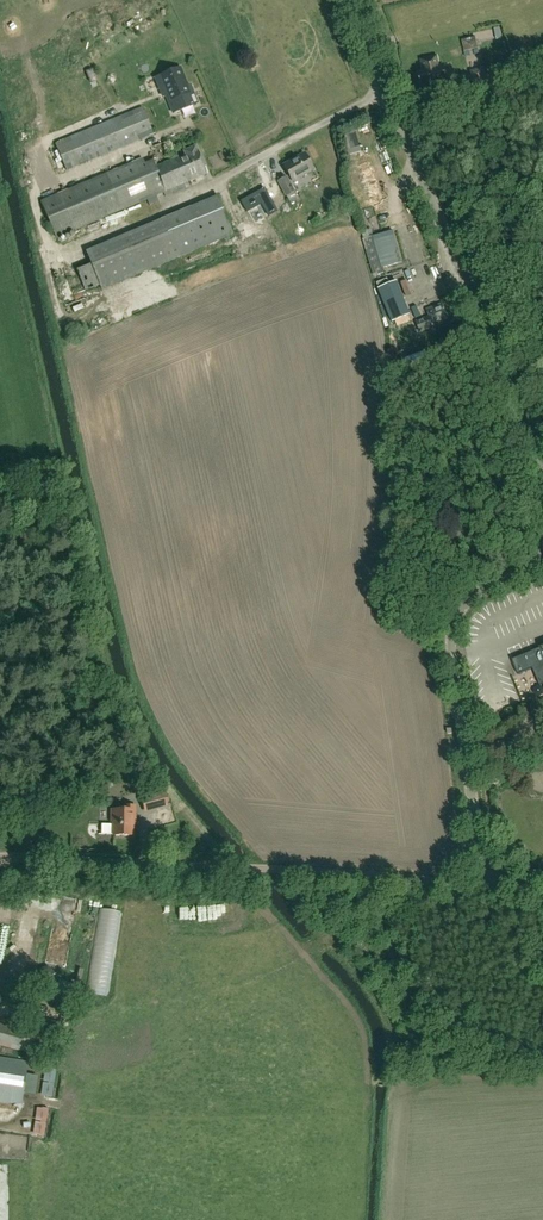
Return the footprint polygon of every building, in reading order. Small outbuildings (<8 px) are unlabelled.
[(489,94),(487,86),(483,69),(471,72),(472,77),(446,83),(442,66),(438,67),(436,61),(433,59),(426,60),(424,64),(425,70),(419,71),(422,86),(422,88),(433,86),(435,97),(475,89),(477,97),(489,94)] [(179,69),(155,79),(163,97),(165,96),(173,114),(197,105),(189,85),(186,86),(179,69)] [(143,108),(55,144),(66,171),(153,134),(143,108)] [(372,167),(380,164),(367,128),(359,131),(372,167)] [(356,151),(364,150),(361,132),(354,133),(356,151)] [(184,155),(155,167),(153,160),(144,164),(142,158),(106,174),(41,202),(57,238),(122,210),(123,209),(155,196),(207,174),(197,150),(196,150),(195,147),(183,152),(184,155)] [(282,165),(292,182),(314,170),(305,153),(282,165)] [(286,197),(294,192),(286,177),(278,182),(286,197)] [(246,218),(274,204),(270,196),(242,211),(246,218)] [(86,252),(91,264),(76,271),(85,292),(100,286),(102,290),(233,234),(217,197),(86,252)] [(257,214),(246,219),(251,229),(261,224),(257,214)] [(404,262),(396,234),(375,240),(383,268),(404,262)] [(392,322),(410,315),(402,295),(384,302),(392,322)] [(442,304),(427,310),(430,317),(416,322),(420,333),(434,327),(449,321),(442,304)] [(517,658),(523,673),(530,670),(532,669),(539,686),(542,685),(542,647),(524,656),(517,658)] [(505,721),(490,724),(492,731),(507,729),(505,721)] [(144,809),(167,803),(163,788),(140,793),(144,809)] [(89,816),(104,810),(100,799),(85,805),(89,816)] [(125,811),(112,810),(112,822),(114,822),(113,836),(132,837),(133,817),(135,817),(136,807),(125,806),(125,811)] [(15,938),(31,938),(31,925),(15,925),(15,938)] [(55,999),(69,1002),(72,988),(58,984),(55,999)] [(0,1024),(0,1045),(52,1058),(57,1038),(0,1024)] [(0,1058),(0,1102),(20,1106),(28,1062),(0,1058)] [(31,1074),(30,1097),(41,1097),(42,1074),(31,1074)]
